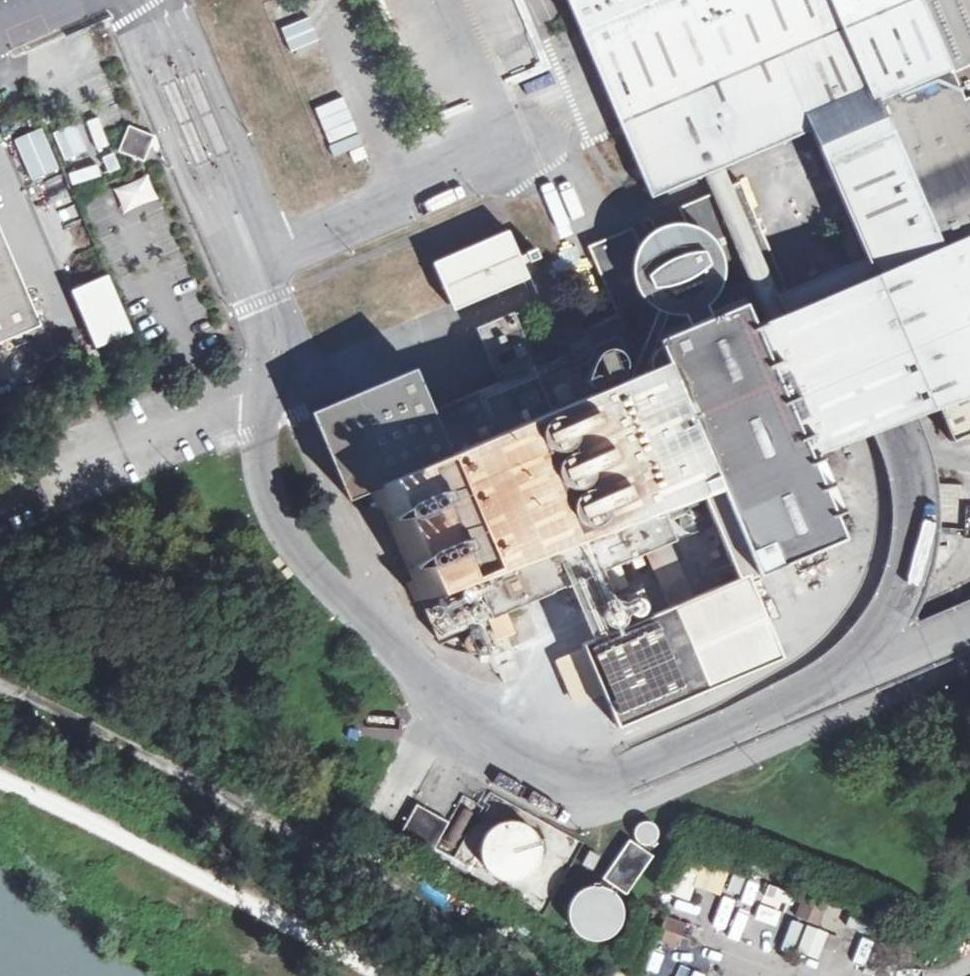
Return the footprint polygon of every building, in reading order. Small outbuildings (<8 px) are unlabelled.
[(298,76),(326,66),(303,0),(297,0),(274,8),(298,76)] [(409,6),(406,0),(377,0),(383,16),(409,6)] [(808,130),(969,63),(969,0),(566,0),(649,197),(808,130)] [(840,445),(874,430),(934,405),(950,441),(969,432),(969,63),(808,130),(863,261),(776,297),(783,314),(751,327),(742,305),(657,339),(667,362),(644,372),(643,366),(636,352),(620,314),(583,329),(581,325),(528,347),(490,363),(499,383),(432,411),(450,455),(364,491),(374,513),(382,509),(413,584),(406,588),(414,606),(421,603),(474,580),(490,620),(556,592),(568,587),(675,542),(666,520),(711,501),(720,497),(721,501),(808,464),(807,460),(799,441),(832,427),(840,445)] [(30,183),(59,171),(42,128),(13,140),(30,183)] [(152,139),(126,128),(115,154),(142,164),(152,139)] [(113,190),(122,214),(157,199),(147,176),(113,190)] [(510,230),(435,262),(456,312),(531,279),(510,230)] [(36,329),(0,245),(0,344),(36,329)] [(702,253),(645,276),(650,289),(708,266),(702,253)] [(67,293),(94,351),(133,333),(106,275),(67,293)] [(476,329),(490,363),(528,347),(513,313),(476,329)] [(450,455),(432,411),(415,371),(323,410),(358,493),(364,491),(450,455)] [(799,441),(807,460),(840,445),(832,427),(799,441)] [(839,536),(808,464),(721,501),(720,497),(711,501),(744,577),(839,536)] [(939,485),(940,506),(962,505),(961,484),(939,485)] [(744,578),(583,647),(603,692),(617,725),(778,656),(744,578)] [(474,580),(421,603),(437,641),(490,620),(474,580)] [(591,602),(605,636),(653,615),(639,583),(591,602)] [(568,587),(556,592),(563,609),(576,604),(568,587)] [(499,618),(497,619),(495,621),(494,622),(493,624),(493,627),(494,629),(495,630),(497,632),(499,632),(502,632),(504,632),(505,631),(507,629),(508,627),(508,625),(507,623),(506,621),(505,619),(503,618),(501,618),(499,618)] [(468,640),(466,641),(464,643),(463,645),(463,647),(463,649),(465,651),(467,652),(469,653),(471,653),(473,652),(475,650),(476,648),(476,646),(475,644),(474,642),(472,641),(470,640),(468,640)] [(603,692),(583,647),(557,658),(577,704),(603,692)] [(447,821),(416,805),(399,836),(430,854),(447,821)] [(473,812),(461,806),(442,841),(453,847),(473,812)] [(509,820),(503,821),(497,823),(492,826),(488,830),(484,835),(481,841),(480,850),(481,859),(483,865),(487,870),(491,874),(496,878),(502,880),(508,882),(514,882),(520,880),(526,878),(531,874),(535,870),(540,862),(541,856),(542,850),(540,841),(538,835),(534,830),(529,826),(524,823),(515,820),(509,820)] [(638,822),(635,825),(634,829),(634,834),(635,838),(638,841),(642,843),(646,843),(650,842),(654,840),(656,836),(657,832),(656,828),(654,824),(651,821),(647,820),(642,820),(638,822)] [(629,838),(602,877),(626,893),(652,854),(629,838)] [(593,867),(598,857),(588,851),(582,862),(593,867)] [(728,871),(712,865),(705,881),(721,888),(728,871)] [(591,885),(582,888),(576,892),(571,899),(568,906),(568,909),(568,917),(571,924),(575,930),(578,933),(585,937),(588,938),(596,939),(603,938),(610,934),(616,929),(620,923),(621,919),(622,914),(622,906),(619,899),(617,896),(615,893),(609,888),(602,885),(598,884),(591,885)] [(825,904),(805,896),(797,916),(817,924),(825,904)] [(685,925),(665,918),(657,938),(678,945),(685,925)] [(797,955),(820,960),(826,932),(803,927),(797,955)]
